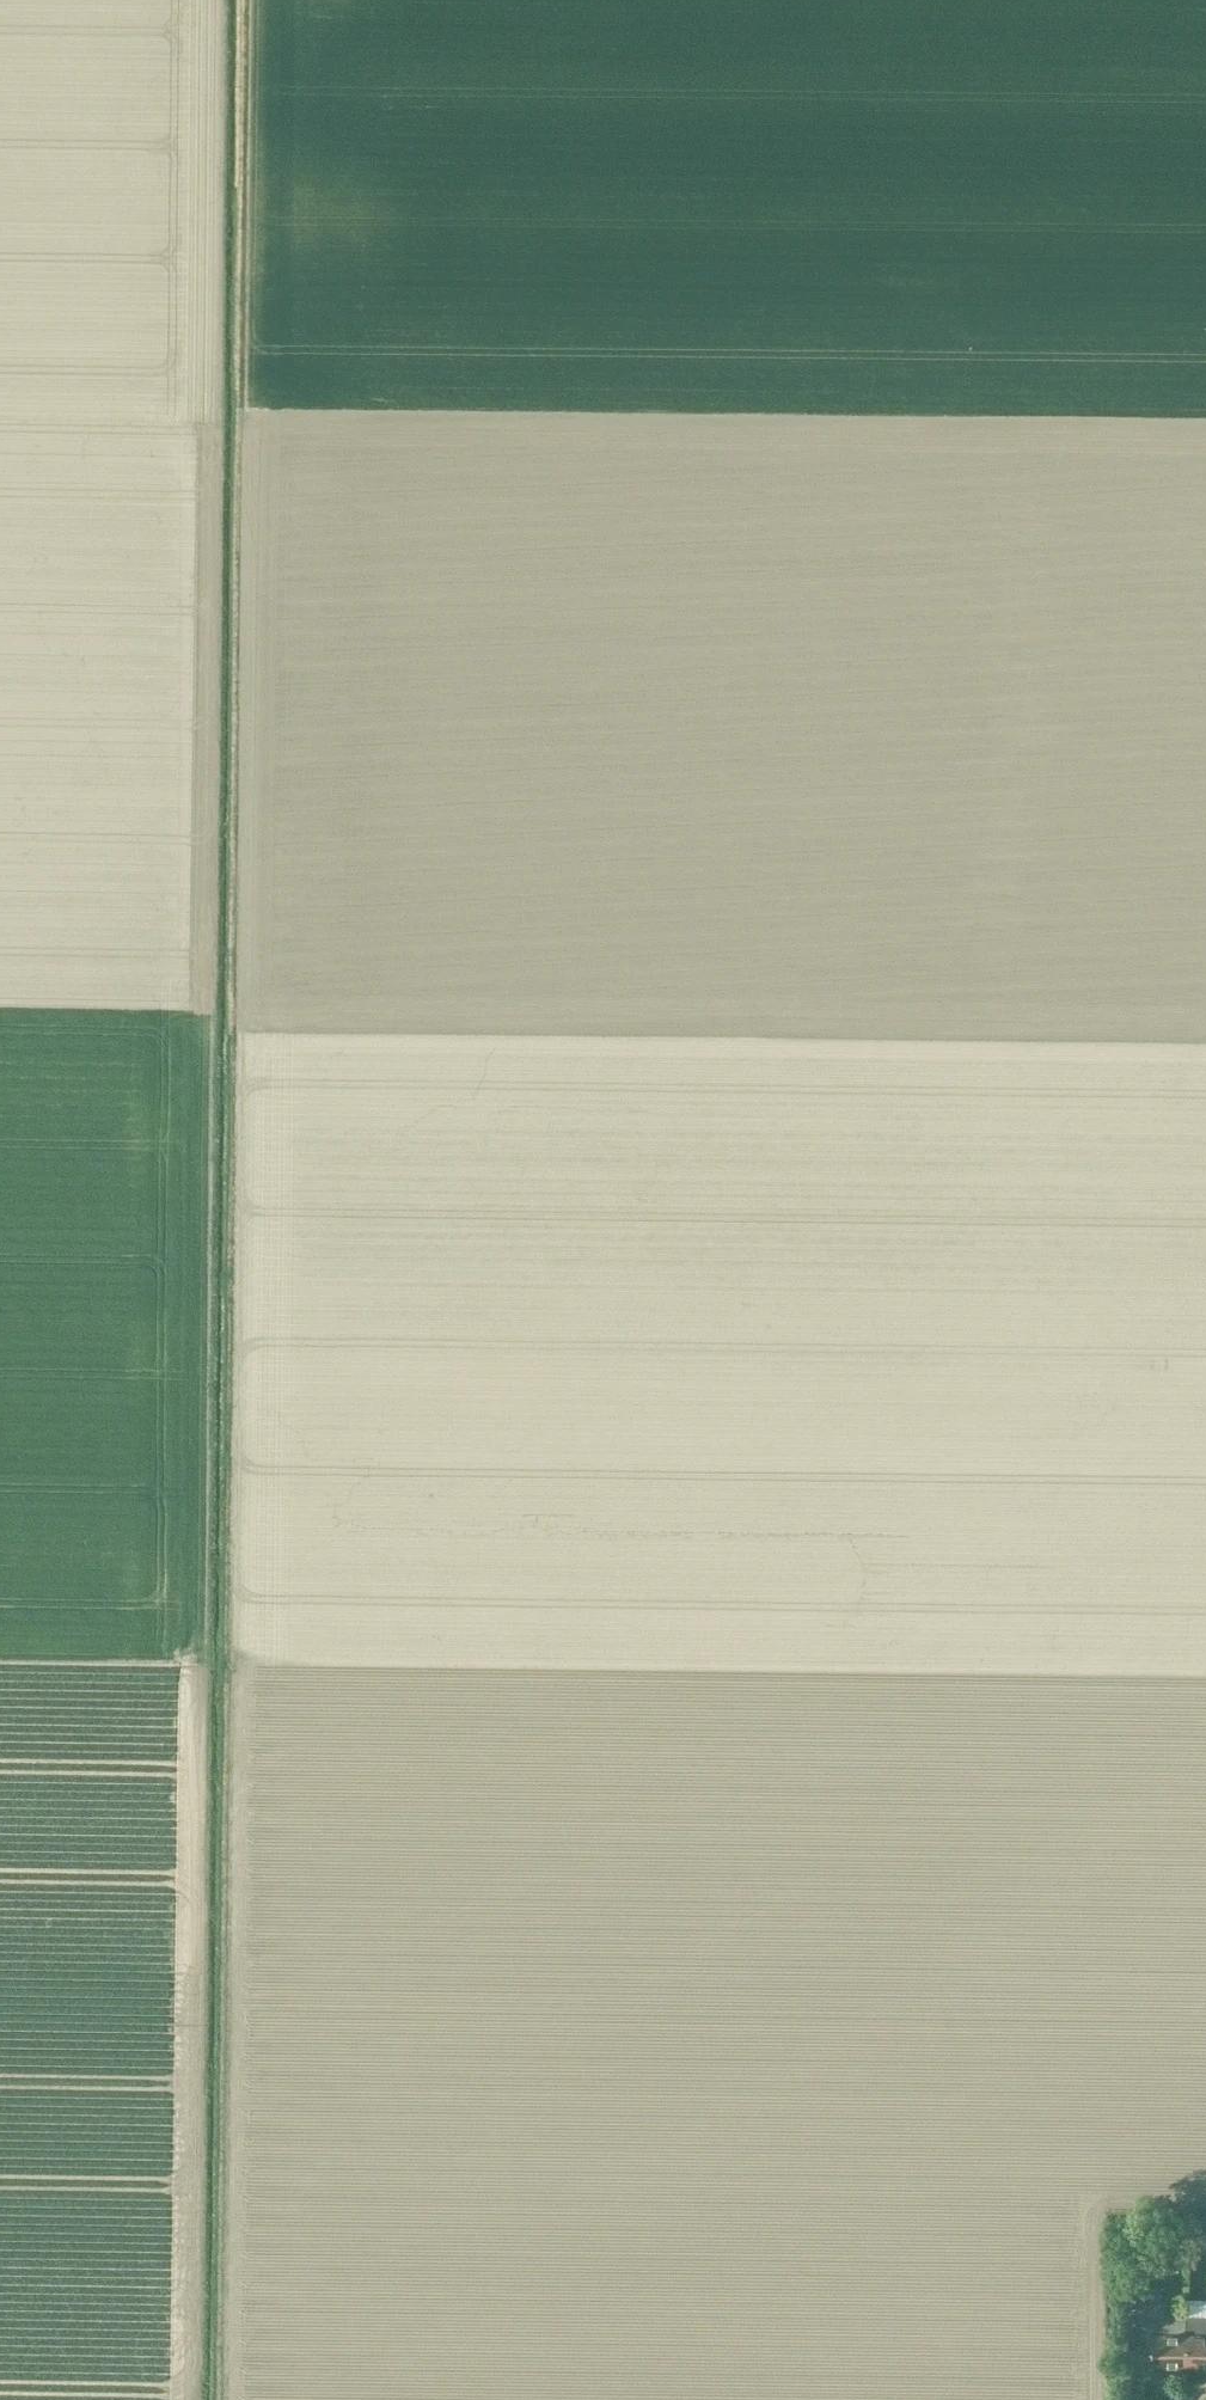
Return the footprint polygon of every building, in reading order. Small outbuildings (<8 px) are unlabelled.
[(1186,2316),(1164,2316),(1164,2302),(1136,2302),(1135,2324),(1150,2325),(1149,2364),(1186,2364),(1186,2316)] [(1186,2364),(1203,2364),(1203,2370),(1205,2370),(1205,2316),(1186,2316),(1186,2364)]
